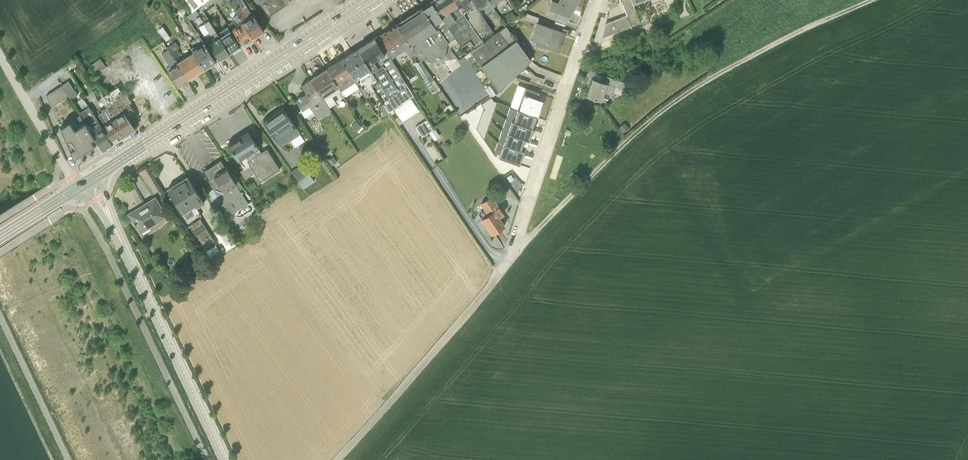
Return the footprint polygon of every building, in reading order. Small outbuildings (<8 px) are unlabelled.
[(192,11),(195,8),(206,0),(183,0),(192,11)] [(252,36),(263,29),(243,0),(232,0),(230,1),(238,15),(252,36)] [(268,16),(287,3),(286,1),(287,0),(260,0),(261,1),(259,2),(268,16)] [(430,1),(457,41),(460,45),(469,39),(475,47),(482,41),(480,38),(455,0),(431,0),(430,1)] [(480,38),(492,30),(478,10),(472,0),(455,0),(480,38)] [(478,10),(483,7),(487,14),(495,9),(492,4),(489,0),(472,0),(478,10)] [(576,0),(558,0),(558,1),(555,0),(550,0),(546,12),(556,16),(566,20),(567,20),(571,8),(573,8),(576,0)] [(626,14),(604,22),(601,37),(639,21),(633,2),(639,0),(621,0),(626,14)] [(430,1),(421,7),(437,29),(439,28),(448,41),(449,44),(450,46),(457,41),(430,1)] [(522,6),(518,8),(520,12),(529,6),(526,2),(521,5),(522,6)] [(421,7),(395,23),(416,53),(420,59),(423,57),(433,59),(433,60),(436,60),(437,57),(439,57),(439,55),(444,56),(446,42),(447,41),(448,41),(439,28),(437,29),(421,7)] [(198,13),(195,8),(192,11),(186,15),(189,20),(198,13)] [(512,10),(501,17),(505,23),(516,16),(512,10)] [(537,16),(525,11),(523,18),(535,22),(537,16)] [(228,23),(241,43),(243,42),(243,44),(249,40),(248,39),(252,36),(238,15),(232,19),(232,20),(228,23)] [(564,25),(566,20),(556,16),(554,21),(564,25)] [(199,26),(219,58),(223,55),(223,56),(225,56),(229,54),(229,52),(229,51),(217,32),(209,19),(199,26)] [(510,22),(505,25),(510,31),(514,28),(510,22)] [(564,32),(536,22),(530,37),(536,39),(534,44),(545,48),(545,47),(558,51),(564,32)] [(416,53),(395,23),(377,35),(390,58),(405,48),(410,57),(416,53)] [(475,47),(469,51),(498,89),(530,59),(510,31),(505,25),(482,41),(475,47)] [(217,32),(229,51),(232,49),(233,51),(240,46),(227,26),(217,32)] [(193,50),(204,67),(205,67),(204,66),(215,59),(215,60),(216,60),(197,31),(193,33),(196,37),(188,42),(193,50)] [(390,58),(377,35),(357,47),(378,81),(372,84),(375,90),(383,102),(388,110),(413,94),(390,58)] [(167,46),(168,48),(187,78),(204,67),(193,50),(182,57),(176,48),(179,47),(175,41),(167,46)] [(378,81),(357,47),(341,58),(358,86),(365,96),(375,90),(372,84),(378,81)] [(177,84),(187,78),(168,48),(161,52),(171,68),(168,69),(177,84)] [(453,54),(443,61),(451,72),(461,64),(453,54)] [(90,64),(97,73),(106,66),(100,57),(90,64)] [(358,86),(341,58),(326,67),(337,86),(340,90),(343,95),(358,86)] [(440,88),(420,59),(415,62),(424,77),(423,78),(429,87),(432,85),(433,86),(432,87),(436,91),(440,88)] [(337,86),(326,67),(310,78),(322,95),(337,86)] [(592,77),(586,95),(601,100),(603,91),(611,94),(614,85),(623,88),(625,81),(603,74),(600,80),(592,77)] [(633,86),(641,81),(638,76),(630,81),(633,86)] [(322,95),(310,78),(301,84),(306,91),(295,98),(305,113),(312,109),(317,117),(330,109),(328,106),(322,95)] [(68,80),(61,85),(68,95),(70,99),(77,94),(68,80)] [(46,95),(51,106),(68,95),(61,85),(46,95)] [(100,97),(106,105),(107,108),(105,110),(122,136),(134,127),(128,118),(135,113),(128,102),(130,101),(125,93),(123,94),(118,85),(100,97)] [(337,86),(322,95),(328,106),(336,101),(332,95),(340,90),(337,86)] [(536,114),(541,99),(539,98),(535,97),(537,91),(525,86),(517,108),(529,112),(536,114)] [(411,96),(394,108),(402,119),(418,108),(411,96)] [(384,113),(388,110),(383,102),(378,105),(384,113)] [(102,148),(112,142),(104,130),(88,105),(79,112),(80,113),(97,141),(102,148)] [(112,142),(122,136),(105,110),(107,108),(106,105),(101,108),(102,110),(98,113),(108,128),(104,130),(112,142)] [(263,119),(281,145),(290,139),(295,145),(304,139),(299,132),(300,132),(282,106),(281,105),(263,118),(263,119)] [(73,157),(97,141),(80,113),(60,126),(67,142),(73,157)] [(428,131),(432,128),(426,118),(415,125),(422,136),(428,131)] [(351,124),(359,131),(363,128),(356,119),(351,124)] [(624,121),(618,126),(623,131),(628,127),(624,121)] [(432,128),(428,131),(434,138),(440,134),(435,126),(432,128)] [(247,130),(227,143),(243,167),(240,169),(245,177),(254,171),(260,180),(279,168),(266,147),(261,150),(247,130)] [(333,154),(327,158),(331,163),(337,159),(333,154)] [(206,190),(235,236),(240,233),(228,214),(248,200),(239,187),(243,185),(233,172),(230,174),(220,158),(202,170),(213,186),(206,190)] [(297,179),(308,171),(301,162),(291,169),(297,179)] [(302,186),(313,178),(308,171),(297,179),(302,186)] [(168,194),(180,211),(181,210),(183,213),(184,212),(187,217),(199,209),(196,206),(204,201),(187,174),(180,179),(179,179),(179,180),(167,187),(170,193),(168,194)] [(481,216),(491,231),(503,223),(498,215),(502,211),(491,194),(480,202),(487,212),(481,216)] [(129,212),(141,231),(166,215),(154,196),(129,212)] [(212,236),(200,216),(190,223),(202,243),(212,236)]
